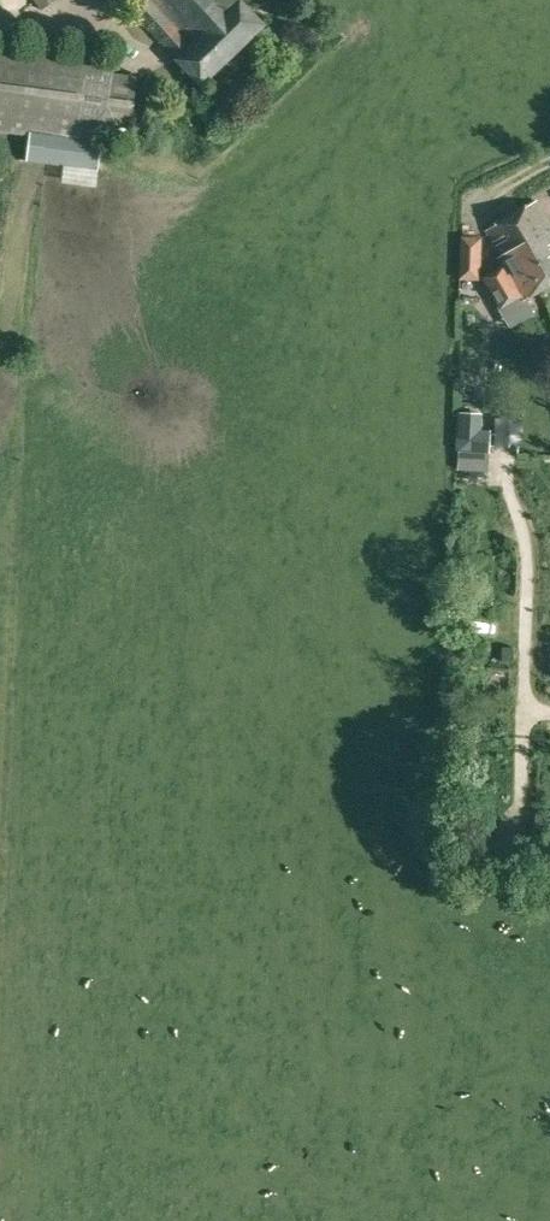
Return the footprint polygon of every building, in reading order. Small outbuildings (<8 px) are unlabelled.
[(42,10),(55,0),(34,0),(42,10)] [(178,56),(175,59),(201,85),(264,24),(240,0),(123,0),(178,56)] [(28,135),(24,162),(97,172),(105,121),(130,125),(137,76),(112,72),(114,56),(0,41),(0,131),(28,135)] [(536,203),(489,231),(502,255),(499,257),(503,264),(481,277),(500,309),(522,296),(523,298),(549,282),(549,228),(536,203)] [(489,452),(490,429),(481,429),(482,412),(459,412),(457,461),(483,462),(484,452),(489,452)]
